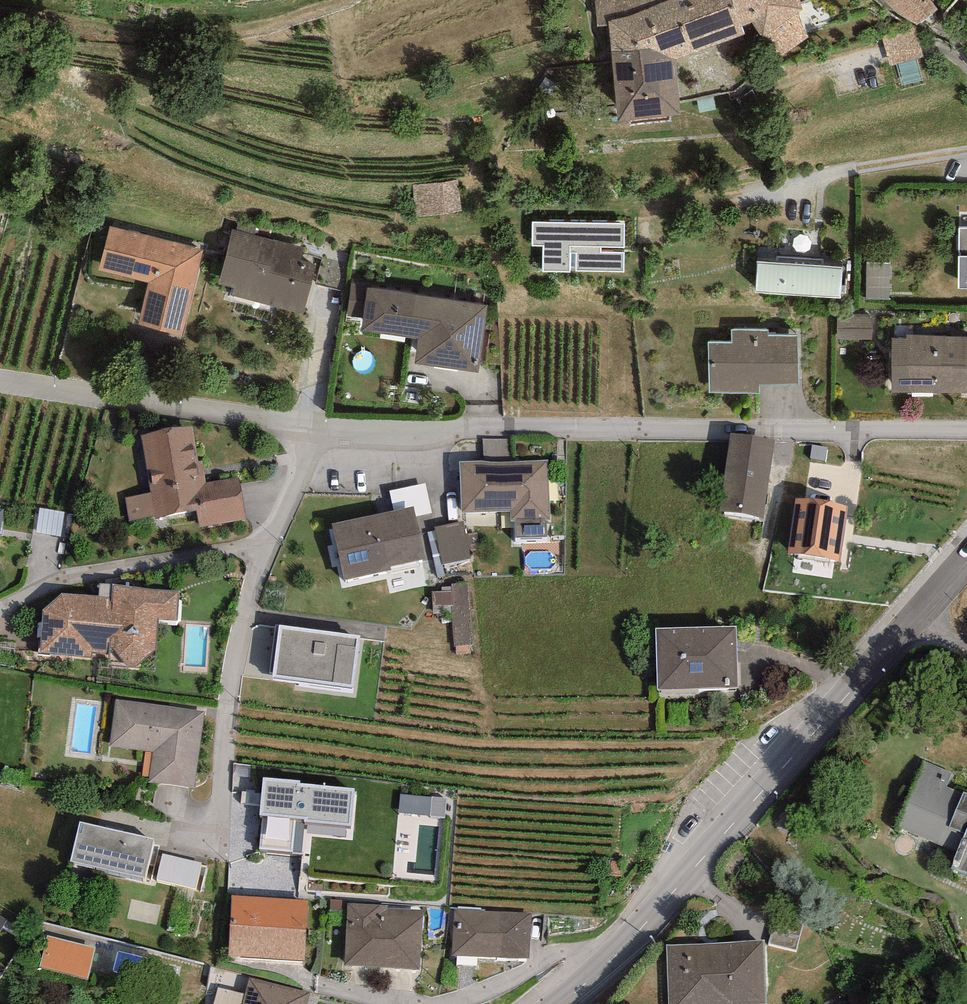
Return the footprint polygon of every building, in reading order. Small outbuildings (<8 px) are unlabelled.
[(609,25),(609,20),(644,11),(669,1),(669,0),(601,0),(596,1),(597,27),(609,25)] [(644,11),(661,53),(678,60),(695,53),(674,0),(671,0),(669,1),(644,11)] [(695,53),(745,34),(742,26),(733,0),(674,0),(695,53)] [(800,0),(733,0),(742,26),(752,23),(761,35),(780,58),(809,37),(799,11),(804,9),(800,0)] [(937,9),(930,0),(886,0),(898,13),(917,23),(937,9)] [(618,122),(681,115),(678,60),(661,53),(644,11),(609,20),(609,25),(618,122)] [(914,28),(883,38),(888,55),(891,66),(923,57),(920,47),(914,28)] [(458,181),(413,186),(417,217),(461,211),(458,181)] [(544,245),(544,272),(624,272),(625,223),(533,222),(532,245),(544,245)] [(110,226),(99,270),(148,283),(137,325),(182,336),(204,249),(110,226)] [(960,229),(959,289),(966,289),(966,228),(960,229)] [(232,288),(231,295),(303,314),(316,264),(301,260),(304,248),(232,229),(218,284),(232,288)] [(842,268),(823,267),(823,260),(778,257),(777,264),(757,263),(755,292),(841,298),(842,268)] [(349,265),(322,259),(316,285),(343,291),(349,265)] [(890,264),(867,264),(866,299),(890,300),(890,264)] [(363,319),(368,287),(369,281),(353,279),(347,316),(363,319)] [(477,373),(488,305),(368,287),(363,319),(361,331),(418,340),(415,363),(477,373)] [(874,315),(837,314),(837,339),(873,340),(874,315)] [(760,393),(759,385),(798,385),(798,335),(768,335),(768,330),(732,330),(732,343),(709,343),(709,393),(760,393)] [(892,392),(966,393),(966,336),(907,336),(907,338),(892,338),(892,392)] [(155,518),(196,511),(192,486),(206,484),(202,461),(199,461),(192,426),(140,436),(151,492),(125,497),(129,521),(155,516),(155,518)] [(776,440),(730,433),(721,512),(763,518),(776,440)] [(483,439),(483,461),(514,461),(514,439),(483,439)] [(827,447),(812,445),(810,458),(825,460),(827,447)] [(483,461),(460,462),(461,512),(510,511),(511,521),(515,521),(516,537),(547,537),(546,520),(550,520),(549,460),(514,461),(483,461)] [(239,478),(206,484),(192,486),(196,511),(199,527),(246,519),(239,478)] [(425,483),(390,491),(394,510),(414,506),(416,517),(432,514),(425,483)] [(847,506),(796,498),(788,552),(839,560),(847,506)] [(394,510),(332,524),(344,580),(391,570),(391,566),(425,559),(416,517),(414,506),(394,510)] [(65,513),(40,508),(35,532),(61,537),(65,513)] [(463,522),(434,528),(441,565),(471,559),(463,522)] [(469,582),(451,583),(451,587),(442,588),(442,591),(431,592),(432,613),(453,611),(454,646),(472,645),(469,582)] [(43,610),(41,652),(92,658),(92,652),(109,654),(109,648),(113,648),(128,665),(135,667),(155,649),(157,619),(177,620),(178,591),(152,590),(112,584),(112,597),(62,594),(43,610)] [(360,635),(279,624),(272,677),(354,688),(360,635)] [(736,626),(656,629),(658,690),(738,688),(736,626)] [(205,710),(115,699),(110,745),(154,750),(150,782),(195,787),(205,710)] [(964,792),(963,793),(946,786),(952,773),(922,760),(895,826),(957,852),(951,867),(966,874),(966,793),(964,792)] [(300,780),(263,777),(260,814),(263,815),(260,848),(292,851),(292,853),(301,854),(304,821),(351,826),(354,788),(299,783),(300,780)] [(401,793),(399,812),(444,817),(446,798),(401,793)] [(154,839),(79,822),(70,861),(145,879),(154,839)] [(202,863),(162,853),(156,879),(196,889),(202,863)] [(308,901),(232,897),(229,957),(304,961),(308,901)] [(387,905),(349,903),(345,965),(419,970),(423,910),(387,907),(387,905)] [(531,913),(455,909),(452,955),(528,960),(531,913)] [(803,926),(776,919),(769,945),(797,952),(803,926)] [(95,948),(47,936),(39,968),(87,979),(95,948)] [(669,1003),(767,1003),(764,940),(666,944),(669,1003)] [(249,977),(245,995),(242,1003),(307,1003),(310,993),(249,977)] [(245,995),(218,987),(214,1003),(242,1003),(245,995)]
